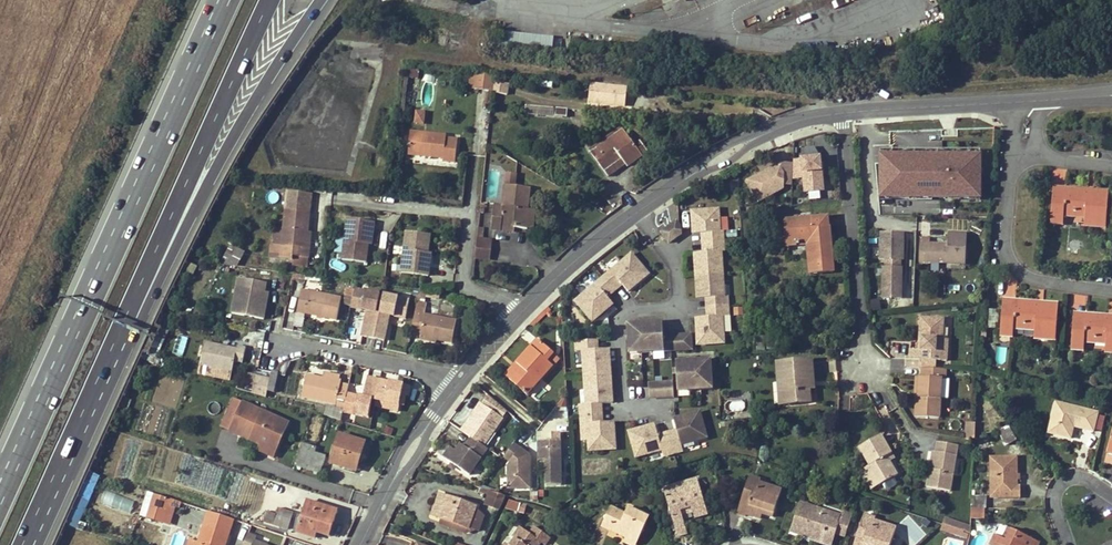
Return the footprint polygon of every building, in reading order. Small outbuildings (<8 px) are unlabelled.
[(499,48),(553,51),(553,34),(500,31),(499,48)] [(490,75),(477,73),(475,90),(491,92),(493,75),(490,75)] [(507,84),(493,82),(492,93),(506,95),(507,84)] [(627,87),(591,84),(589,103),(625,106),(627,87)] [(635,88),(627,87),(625,106),(633,107),(635,88)] [(568,109),(526,105),(525,114),(567,118),(568,109)] [(424,126),(426,111),(416,109),(414,124),(424,126)] [(621,158),(627,166),(642,156),(624,131),(592,154),(603,170),(621,158)] [(445,140),(445,138),(412,133),(409,155),(443,159),(443,161),(455,163),(457,142),(445,140)] [(878,200),(982,201),(982,156),(879,155),(878,200)] [(793,160),(793,163),(792,180),(802,179),(805,194),(825,192),(821,157),(793,160)] [(780,163),(746,181),(758,204),(784,189),(785,185),(792,186),(792,180),(793,163),(780,163)] [(1051,182),(1066,183),(1066,169),(1051,168),(1051,182)] [(528,209),(530,188),(506,186),(503,207),(495,206),(492,230),(501,230),(502,226),(502,218),(515,219),(515,228),(528,229),(530,210),(528,209)] [(1093,195),(1093,193),(1109,195),(1109,190),(1054,186),(1053,192),(1074,193),(1075,190),(1087,191),(1087,195),(1092,196),(1093,195)] [(1093,193),(1093,195),(1092,196),(1087,195),(1087,191),(1075,190),(1074,193),(1053,192),(1051,221),(1064,222),(1064,218),(1065,213),(1077,213),(1077,211),(1086,212),(1085,220),(1085,223),(1106,224),(1109,195),(1093,193)] [(309,233),(311,214),(313,195),(287,192),(283,228),(276,228),(274,246),(271,246),(269,260),(293,262),(294,257),(310,258),(311,249),(308,249),(309,233)] [(717,211),(688,213),(689,236),(697,235),(701,235),(703,254),(699,254),(690,255),(693,301),(702,300),(706,299),(708,319),(703,319),(695,319),(697,347),(724,345),(722,318),(728,318),(727,297),(723,298),(720,253),(723,253),(722,233),(718,233),(717,211)] [(1065,213),(1064,218),(1085,220),(1086,212),(1077,211),(1077,213),(1065,213)] [(827,227),(827,217),(811,218),(801,219),(786,221),(788,246),(806,244),(809,273),(832,271),(829,227),(827,227)] [(515,219),(502,218),(502,226),(515,228),(515,219)] [(368,245),(370,231),(373,231),(374,222),(347,219),(342,260),(366,263),(368,245)] [(482,240),(483,228),(478,228),(475,258),(490,260),(491,241),(482,240)] [(428,253),(430,235),(407,232),(402,273),(429,276),(430,267),(427,267),(428,253)] [(884,267),(901,267),(901,260),(904,260),(905,233),(879,233),(879,261),(884,261),(884,267)] [(920,263),(965,264),(966,234),(949,234),(948,245),(930,244),(930,239),(921,239),(920,263)] [(230,245),(226,253),(233,257),(238,249),(230,245)] [(237,267),(245,252),(238,249),(233,257),(226,253),(220,264),(237,267)] [(632,255),(577,304),(594,324),(615,306),(609,299),(623,286),(629,293),(650,276),(632,255)] [(310,258),(294,257),(293,262),(294,266),(309,267),(310,258)] [(901,267),(884,267),(882,267),(882,300),(903,300),(903,267),(901,267)] [(1016,278),(1004,278),(1004,295),(1015,295),(1016,278)] [(268,285),(240,280),(234,315),(266,320),(269,302),(265,302),(268,285)] [(351,309),(362,311),(363,306),(368,307),(368,312),(363,336),(376,339),(380,324),(375,323),(381,295),(355,290),(351,309)] [(341,299),(310,292),(309,298),(301,296),(297,312),(336,320),(341,299)] [(411,301),(385,296),(380,324),(376,339),(386,341),(391,316),(392,312),(396,313),(396,317),(407,319),(411,301)] [(1059,308),(1059,303),(1003,299),(1003,303),(1023,306),(1024,303),(1037,304),(1037,308),(1042,308),(1042,306),(1059,308)] [(417,302),(410,335),(421,337),(436,340),(452,343),(456,322),(425,315),(427,304),(417,302)] [(1035,332),(1035,336),(1056,337),(1059,308),(1042,306),(1042,308),(1037,308),(1037,304),(1024,303),(1023,306),(1003,303),(1000,333),(1013,334),(1013,331),(1014,325),(1027,326),(1027,322),(1035,323),(1035,332)] [(549,306),(530,324),(533,326),(551,308),(549,306)] [(1109,317),(1095,316),(1095,319),(1073,318),(1071,347),(1084,348),(1084,344),(1084,339),(1097,340),(1097,336),(1106,336),(1105,345),(1105,350),(1111,350),(1111,321),(1109,321),(1109,317)] [(942,318),(917,318),(917,338),(920,338),(919,349),(911,348),(910,358),(919,358),(936,359),(946,359),(947,338),(942,338),(942,318)] [(1014,325),(1013,331),(1035,332),(1035,323),(1027,322),(1027,326),(1014,325)] [(662,324),(627,327),(629,356),(691,351),(690,336),(662,338),(662,324)] [(757,351),(773,350),(772,335),(756,336),(757,351)] [(1084,339),(1084,344),(1105,345),(1106,336),(1097,336),(1097,340),(1084,339)] [(553,352),(538,339),(517,363),(520,366),(509,378),(527,394),(552,365),(546,360),(552,353),(553,352)] [(595,341),(576,342),(576,353),(583,352),(584,379),(586,405),(579,405),(580,425),(587,425),(588,452),(615,450),(613,423),(605,424),(601,424),(600,405),(604,405),(612,404),(609,350),(599,351),(595,351),(595,341)] [(234,361),(243,363),(246,348),(236,346),(236,349),(204,342),(200,366),(232,373),(234,361)] [(1005,363),(1007,347),(997,347),(996,363),(1005,363)] [(546,360),(552,365),(554,367),(560,360),(552,353),(546,360)] [(936,359),(919,358),(919,367),(924,367),(936,367),(936,359)] [(814,380),(812,360),(775,362),(777,384),(786,383),(788,403),(812,401),(811,387),(810,381),(814,380)] [(270,380),(268,392),(275,393),(279,375),(284,376),(286,370),(289,371),(291,361),(283,364),(279,368),(277,374),(271,373),(270,380)] [(710,362),(675,364),(677,393),(712,391),(710,362)] [(506,375),(509,378),(520,366),(517,363),(506,375)] [(943,375),(946,376),(947,367),(936,367),(924,367),(924,375),(921,375),(921,397),(918,397),(918,415),(942,416),(943,375)] [(339,383),(340,376),(324,373),(323,380),(339,383)] [(335,407),(336,407),(334,419),(341,421),(343,411),(347,393),(348,388),(340,386),(341,383),(339,383),(323,380),(307,376),(302,398),(336,405),(335,407)] [(357,399),(358,396),(347,393),(343,411),(368,417),(372,400),(377,401),(381,379),(368,376),(363,397),(362,400),(357,399)] [(270,380),(256,377),(253,394),(266,398),(268,392),(270,380)] [(389,381),(381,379),(377,401),(376,405),(399,410),(400,404),(404,384),(395,382),(395,384),(389,383),(389,381)] [(538,401),(551,388),(544,380),(530,393),(538,401)] [(788,403),(786,383),(777,384),(779,404),(788,403)] [(404,384),(400,404),(404,405),(407,395),(408,395),(410,386),(404,384)] [(673,386),(648,388),(649,402),(674,400),(673,386)] [(465,420),(460,428),(473,436),(484,442),(502,414),(481,401),(467,422),(465,420)] [(1072,425),(1093,431),(1098,412),(1056,401),(1048,430),(1069,436),(1072,425)] [(288,423),(242,402),(229,432),(260,445),(275,452),(288,423)] [(657,428),(631,437),(639,462),(664,454),(666,460),(686,453),(683,448),(709,439),(701,414),(675,422),(679,434),(661,440),(657,428)] [(974,439),(975,423),(966,423),(966,438),(974,439)] [(1008,426),(999,430),(1004,442),(1013,438),(1008,426)] [(547,441),(538,442),(539,461),(547,461),(549,486),(564,485),(560,431),(546,432),(547,441)] [(880,434),(859,448),(868,465),(864,468),(869,477),(872,476),(878,485),(897,475),(889,461),(886,456),(891,453),(880,434)] [(365,442),(340,435),(331,463),(346,468),(348,464),(357,467),(365,442)] [(484,442),(473,436),(467,445),(462,442),(458,449),(451,460),(472,473),(489,446),(484,442)] [(300,451),(303,444),(296,442),(294,450),(300,451)] [(957,445),(937,442),(935,452),(933,469),(930,469),(927,486),(950,490),(955,457),(957,445)] [(530,455),(513,443),(504,456),(511,460),(507,465),(509,466),(510,488),(531,488),(530,455)] [(300,451),(296,466),(321,473),(326,457),(314,453),(316,448),(303,444),(300,451)] [(275,452),(260,445),(258,450),(273,457),(275,452)] [(445,456),(451,460),(458,449),(452,446),(445,456)] [(1020,483),(1018,483),(1018,457),(993,457),(992,496),(1021,497),(1020,483)] [(78,523),(98,475),(90,472),(71,520),(78,523)] [(760,479),(749,475),(748,480),(758,484),(759,482),(760,479)] [(872,476),(869,477),(865,479),(871,489),(878,485),(872,476)] [(698,479),(664,488),(677,536),(687,533),(682,514),(681,511),(690,508),(691,512),(693,518),(707,514),(698,479)] [(781,489),(759,482),(758,484),(748,480),(736,513),(744,516),(746,512),(756,516),(760,504),(764,505),(761,512),(772,516),(781,489)] [(489,490),(484,505),(497,509),(504,495),(489,490)] [(171,526),(179,501),(147,491),(139,515),(171,526)] [(475,507),(439,495),(433,515),(441,518),(468,527),(475,507)] [(971,518),(985,518),(985,495),(972,495),(971,518)] [(518,512),(520,504),(510,500),(506,508),(518,512)] [(317,533),(330,537),(337,512),(306,502),(297,532),(315,538),(317,533)] [(822,509),(801,502),(792,527),(811,533),(810,537),(830,544),(834,532),(844,535),(850,518),(841,515),(839,519),(820,513),(822,509)] [(764,505),(760,504),(756,516),(760,517),(761,512),(764,505)] [(475,507),(468,527),(441,518),(439,523),(465,531),(476,526),(479,526),(483,513),(476,507),(475,507)] [(636,542),(648,516),(628,508),(625,513),(611,507),(602,526),(609,530),(610,528),(617,531),(617,533),(625,537),(636,542)] [(264,522),(288,530),(293,513),(278,508),(276,515),(267,513),(264,522)] [(820,513),(839,519),(841,515),(822,509),(820,513)] [(874,518),(864,514),(861,522),(871,525),(874,520),(874,518)] [(966,525),(945,518),(943,523),(964,530),(966,525)] [(874,520),(871,525),(861,522),(853,544),(873,544),(874,543),(878,544),(877,544),(889,544),(895,528),(874,520)] [(969,532),(964,530),(943,523),(941,528),(967,537),(969,532)] [(229,535),(204,527),(199,543),(198,544),(225,544),(229,535)] [(520,527),(514,535),(517,537),(511,544),(539,544),(541,543),(543,544),(546,544),(550,538),(534,527),(529,533),(520,527)] [(810,537),(811,533),(792,527),(791,531),(810,537)] [(1007,527),(1002,538),(1005,539),(1010,529),(1007,527)] [(1035,541),(1010,529),(1005,539),(1002,538),(995,535),(990,544),(1033,544),(1035,541)] [(255,540),(257,537),(249,533),(243,544),(266,544),(255,540)] [(636,542),(625,537),(623,542),(630,544),(635,544),(636,542)]
